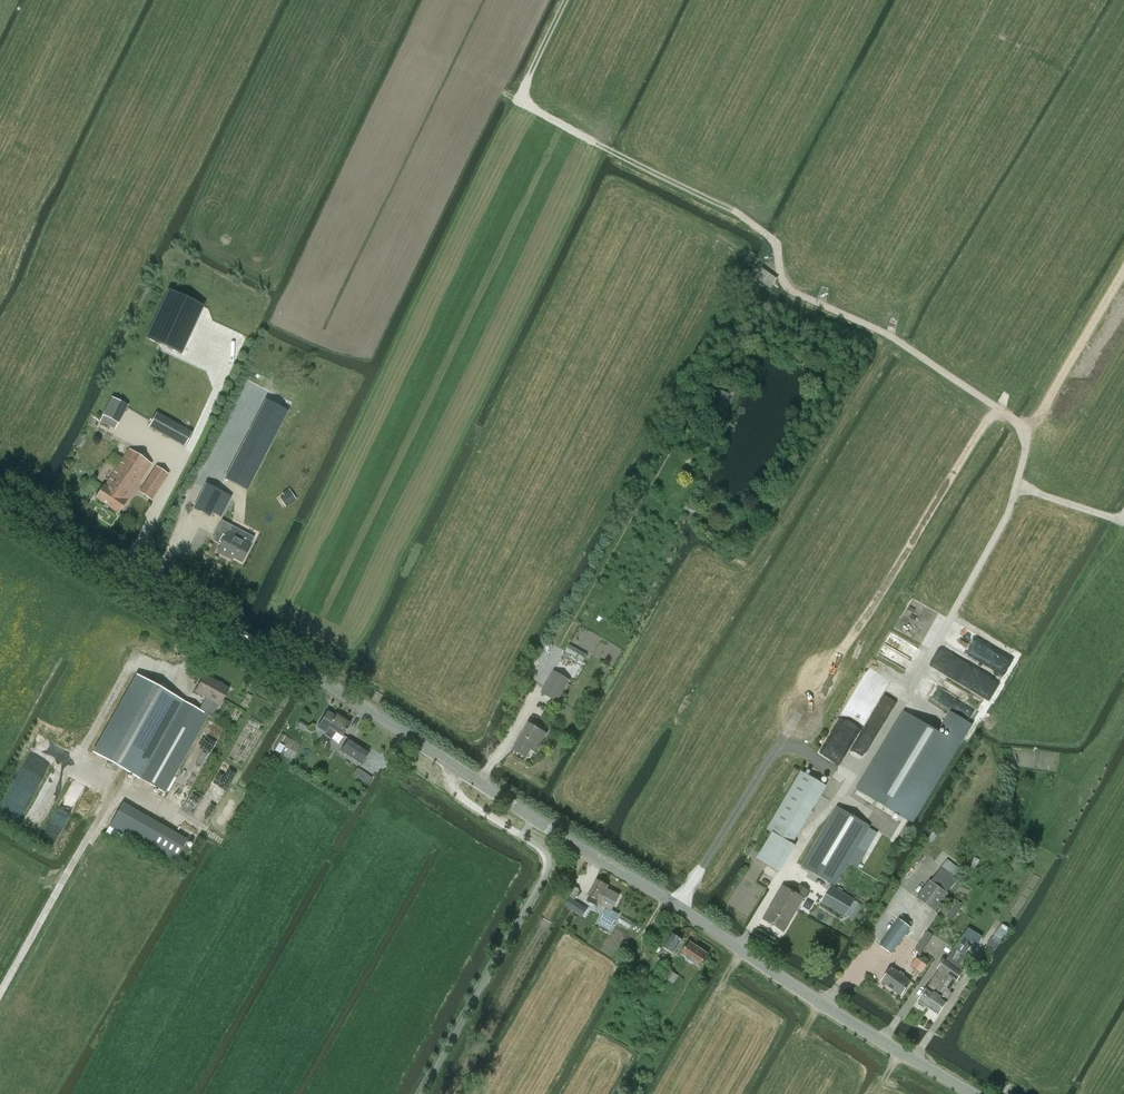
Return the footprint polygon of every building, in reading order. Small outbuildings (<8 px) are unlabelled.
[(168,290),(146,338),(181,354),(203,306),(168,290)] [(714,396),(706,410),(715,415),(723,400),(714,396)] [(111,399),(104,414),(120,422),(127,408),(128,407),(111,399)] [(184,446),(192,433),(156,413),(149,427),(184,446)] [(247,491),(273,441),(251,429),(225,479),(247,491)] [(130,450),(109,479),(105,486),(103,485),(95,497),(102,502),(103,504),(106,506),(107,506),(119,513),(150,466),(150,463),(130,450)] [(151,500),(168,475),(156,467),(139,492),(151,500)] [(206,484),(193,508),(210,517),(222,493),(206,484)] [(284,495),(280,498),(285,506),(295,500),(290,491),(288,489),(282,493),(284,495)] [(250,545),(253,537),(221,520),(214,534),(224,539),(217,551),(228,557),(229,555),(242,561),(250,545)] [(611,563),(606,571),(610,573),(615,564),(611,563)] [(564,650),(582,661),(586,654),(569,643),(564,650)] [(984,696),(993,679),(937,649),(928,666),(984,696)] [(847,750),(860,758),(900,694),(890,687),(884,696),(877,691),(888,673),(877,666),(853,703),(859,707),(854,715),(849,711),(824,751),(840,761),(847,750)] [(557,701),(569,680),(554,672),(542,693),(557,701)] [(205,675),(195,692),(206,698),(199,710),(208,715),(211,717),(218,705),(219,705),(229,688),(205,675)] [(138,676),(95,753),(134,775),(164,792),(208,715),(199,710),(177,698),(138,676)] [(247,694),(241,705),(246,707),(252,696),(247,694)] [(327,712),(317,727),(326,733),(324,735),(331,739),(336,732),(342,736),(350,725),(335,715),(334,717),(327,712)] [(904,712),(858,790),(912,823),(959,745),(904,712)] [(296,726),(303,731),(307,726),(299,721),(296,726)] [(538,749),(546,734),(529,724),(514,749),(526,757),(533,746),(538,749)] [(369,751),(349,738),(341,750),(361,763),(369,751)] [(356,767),(351,774),(366,784),(371,776),(356,767)] [(767,829),(772,832),(756,859),(780,873),(796,846),(792,844),(826,786),(801,771),(767,829)] [(174,864),(188,840),(122,803),(109,826),(174,864)] [(834,886),(870,826),(837,806),(801,866),(834,886)] [(932,843),(937,835),(932,832),(927,840),(932,843)] [(1009,865),(1016,869),(1022,860),(1015,856),(1009,865)] [(974,857),(969,866),(974,869),(979,860),(974,857)] [(942,867),(931,881),(929,880),(916,899),(935,912),(948,894),(947,893),(958,879),(942,867)] [(590,896),(587,901),(598,907),(599,904),(607,908),(598,924),(610,931),(619,914),(612,911),(620,896),(606,889),(608,886),(597,880),(589,895),(590,896)] [(784,932),(809,891),(800,886),(796,893),(783,886),(763,919),(784,932)] [(845,915),(854,900),(831,886),(821,902),(845,915)] [(569,897),(564,905),(583,916),(587,909),(569,897)] [(952,902),(943,915),(952,920),(961,907),(952,902)] [(617,922),(627,928),(632,921),(621,915),(617,922)] [(890,954),(910,927),(899,919),(880,946),(890,954)] [(968,928),(947,960),(956,966),(948,977),(942,987),(928,1008),(938,1015),(947,1001),(952,994),(949,992),(963,971),(970,960),(964,956),(978,935),(968,928)] [(915,950),(921,954),(933,935),(927,931),(915,950)] [(673,954),(682,940),(672,933),(663,947),(673,954)] [(700,967),(708,954),(690,942),(681,955),(700,967)] [(916,958),(910,965),(921,973),(927,966),(916,958)] [(956,966),(947,960),(945,958),(937,969),(939,970),(918,1001),(928,1008),(942,987),(948,977),(956,966)] [(901,996),(911,982),(892,968),(881,982),(901,996)] [(678,976),(669,970),(664,977),(674,983),(678,976)]
